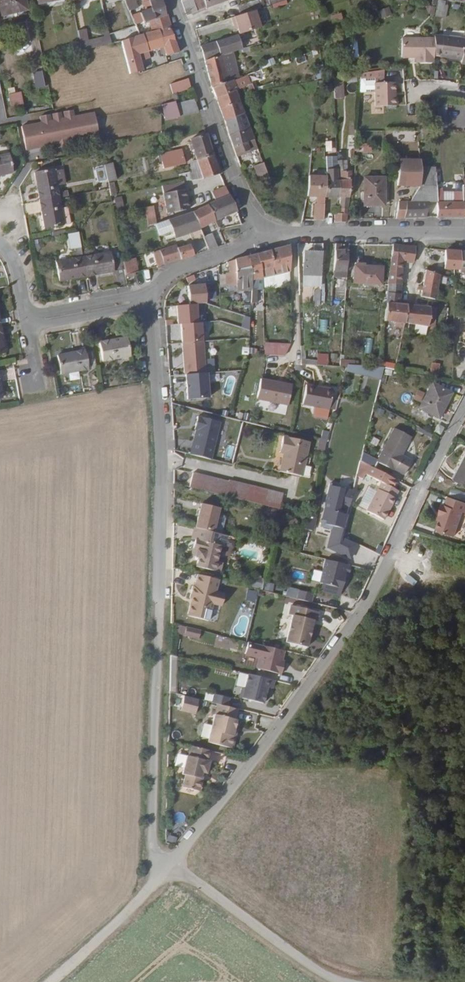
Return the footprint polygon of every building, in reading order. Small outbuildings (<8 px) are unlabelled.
[(23,0),(0,0),(0,6),(2,15),(26,11),(23,0)] [(129,9),(136,7),(134,0),(125,0),(129,9)] [(161,0),(142,0),(146,11),(132,15),(136,24),(142,22),(148,20),(154,18),(165,14),(161,0)] [(204,0),(184,0),(182,1),(187,14),(206,7),(204,0)] [(256,0),(251,0),(238,3),(237,14),(254,8),(258,6),(256,0)] [(432,13),(440,16),(445,1),(442,0),(436,0),(435,3),(432,13)] [(379,19),(390,16),(388,7),(376,10),(379,19)] [(259,24),(254,8),(237,14),(230,16),(233,23),(235,23),(238,32),(259,24)] [(330,22),(341,19),(339,13),(329,15),(330,22)] [(172,30),(167,14),(165,14),(154,18),(158,30),(166,53),(166,55),(178,52),(171,30),(172,30)] [(158,30),(154,18),(148,20),(152,32),(158,30)] [(147,33),(142,22),(136,24),(141,35),(147,33)] [(112,38),(122,36),(121,30),(111,32),(112,38)] [(166,53),(158,30),(152,32),(147,33),(141,35),(147,50),(154,47),(159,46),(162,54),(166,53)] [(241,48),(236,32),(199,45),(204,60),(227,52),(241,48)] [(451,55),(452,34),(440,33),(437,53),(451,55)] [(460,42),(461,35),(452,34),(451,55),(458,56),(460,42)] [(88,49),(85,35),(78,36),(81,51),(88,49)] [(147,50),(141,35),(121,41),(129,73),(140,70),(135,54),(147,50)] [(432,61),(432,35),(401,36),(401,56),(414,56),(417,56),(417,61),(432,61)] [(162,54),(159,46),(154,47),(157,57),(162,55),(162,54)] [(225,75),(220,60),(224,59),(223,57),(227,55),(227,52),(204,60),(212,87),(232,80),(235,79),(232,72),(225,75)] [(251,81),(263,78),(261,69),(249,73),(251,81)] [(31,73),(34,89),(44,86),(41,71),(31,73)] [(341,98),(341,76),(334,77),(331,78),(332,98),(341,98)] [(381,104),(395,104),(396,96),(392,96),(393,81),(373,81),(373,76),(360,76),(358,88),(373,88),(373,104),(381,104)] [(191,90),(187,80),(170,84),(173,95),(191,90)] [(236,90),(232,80),(212,87),(216,98),(234,91),(236,90)] [(256,91),(256,89),(253,83),(242,88),(245,95),(256,91)] [(239,102),(234,91),(216,98),(219,108),(239,102)] [(21,107),(18,93),(9,94),(12,109),(21,107)] [(174,101),(159,104),(163,121),(178,117),(174,101)] [(198,114),(194,102),(177,106),(179,118),(198,114)] [(243,113),(239,102),(219,108),(223,120),(243,113)] [(433,103),(432,120),(444,121),(445,104),(433,103)] [(20,127),(25,153),(100,137),(95,112),(20,127)] [(252,137),(243,113),(223,120),(236,153),(249,149),(246,139),(252,137)] [(263,130),(257,113),(249,116),(256,132),(263,130)] [(208,144),(205,135),(189,140),(192,149),(208,144)] [(211,155),(208,144),(192,149),(196,159),(211,155)] [(370,144),(360,144),(359,152),(369,152),(370,144)] [(183,163),(180,149),(163,152),(159,153),(162,168),(183,163)] [(7,154),(0,155),(0,175),(10,173),(7,154)] [(218,175),(211,155),(196,159),(202,178),(218,175)] [(348,191),(348,179),(348,169),(344,169),(344,160),(334,159),(334,179),(334,196),(337,196),(337,207),(346,207),(348,191)] [(270,178),(262,160),(259,161),(253,163),(259,178),(270,178)] [(96,166),(97,181),(113,179),(111,165),(96,166)] [(189,172),(187,165),(178,167),(180,174),(189,172)] [(418,185),(419,167),(392,166),(392,184),(417,185),(418,185)] [(51,169),(51,167),(32,171),(38,199),(56,196),(56,193),(54,184),(51,169)] [(432,185),(433,168),(419,167),(418,185),(432,185)] [(59,168),(51,169),(54,184),(62,182),(59,168)] [(380,203),(380,177),(361,177),(361,203),(380,203)] [(322,196),(323,178),(306,178),(304,196),(312,196),(322,196)] [(334,196),(334,179),(323,178),(322,196),(334,196)] [(435,201),(434,185),(432,185),(418,185),(417,185),(408,201),(424,201),(435,201)] [(444,201),(444,185),(434,185),(435,201),(444,201)] [(228,197),(223,187),(211,193),(214,202),(228,197)] [(161,194),(165,214),(188,209),(184,190),(161,194)] [(461,215),(461,191),(452,191),(452,201),(444,201),(435,201),(435,215),(461,215)] [(62,222),(56,196),(38,199),(43,226),(62,222)] [(114,207),(122,206),(120,196),(113,197),(114,207)] [(322,205),(322,196),(312,196),(312,205),(322,205)] [(235,213),(228,197),(214,202),(209,204),(216,222),(218,229),(224,228),(221,220),(235,213)] [(403,217),(405,201),(394,201),(393,217),(403,217)] [(422,216),(424,201),(408,201),(405,201),(403,217),(422,216)] [(216,222),(209,204),(192,211),(192,213),(198,228),(216,222)] [(321,220),(322,205),(312,205),(311,220),(321,220)] [(145,224),(154,224),(153,206),(133,207),(134,213),(145,213),(145,224)] [(345,221),(346,207),(337,207),(337,212),(333,212),(332,221),(345,221)] [(198,228),(192,213),(183,217),(181,215),(170,219),(169,221),(172,234),(187,232),(198,228)] [(65,233),(67,249),(79,247),(77,232),(65,233)] [(215,249),(210,235),(202,238),(207,252),(215,249)] [(192,256),(188,242),(172,247),(172,245),(165,246),(154,249),(158,265),(175,260),(192,256)] [(319,279),(320,244),(311,244),(310,255),(301,255),(301,263),(302,263),(302,276),(309,276),(309,280),(319,279)] [(344,272),(345,251),(338,251),(339,244),(331,244),(330,277),(346,278),(347,272),(344,272)] [(411,261),(412,246),(389,244),(388,259),(399,260),(411,261)] [(286,273),(285,247),(253,255),(258,278),(286,273)] [(457,267),(457,249),(443,249),(444,267),(452,267),(457,267)] [(457,249),(457,267),(457,271),(464,271),(464,250),(457,249)] [(112,270),(109,251),(83,256),(86,275),(112,270)] [(258,278),(253,255),(242,258),(247,280),(248,283),(248,297),(253,297),(254,281),(259,280),(258,278)] [(86,275),(83,256),(56,261),(59,280),(86,275)] [(135,271),(131,257),(122,260),(126,274),(135,271)] [(247,280),(242,258),(229,261),(235,282),(247,280)] [(398,283),(399,260),(388,259),(385,283),(398,283)] [(235,282),(229,261),(224,263),(227,274),(223,275),(227,287),(235,285),(235,282)] [(378,286),(379,267),(353,267),(352,284),(378,286)] [(432,297),(437,273),(423,269),(418,297),(432,299),(432,297)] [(322,306),(323,282),(319,282),(318,290),(311,290),(311,305),(322,306)] [(397,293),(398,283),(385,283),(385,292),(397,293)] [(205,307),(206,293),(191,292),(191,307),(205,307)] [(403,322),(404,303),(397,303),(397,293),(385,292),(382,320),(396,321),(396,328),(402,328),(402,326),(403,322)] [(212,307),(213,293),(206,293),(205,307),(212,307)] [(261,310),(260,302),(250,303),(251,311),(261,310)] [(426,324),(427,306),(404,303),(403,322),(426,324)] [(98,340),(101,359),(127,355),(124,336),(98,340)] [(371,353),(372,338),(365,338),(364,352),(371,353)] [(262,342),(262,354),(286,355),(287,343),(262,342)] [(82,348),(55,352),(58,371),(85,367),(82,348)] [(428,362),(428,373),(437,374),(438,362),(428,362)] [(227,371),(221,395),(233,398),(239,374),(227,371)] [(77,372),(67,373),(68,381),(78,379),(77,372)] [(274,400),(277,380),(260,376),(255,396),(274,400)] [(286,403),(290,383),(277,380),(274,400),(286,403)] [(447,392),(430,382),(417,407),(435,416),(447,392)] [(330,389),(304,384),(300,403),(327,408),(330,389)] [(186,455),(209,461),(220,421),(196,415),(186,455)] [(395,428),(378,460),(394,469),(394,468),(404,473),(411,459),(402,454),(411,436),(395,428)] [(318,430),(317,451),(324,451),(325,431),(318,430)] [(304,439),(278,433),(274,448),(279,450),(277,456),(274,468),(296,473),(304,439)] [(231,459),(235,445),(227,443),(223,457),(231,459)] [(374,467),(378,460),(363,452),(361,460),(367,463),(374,467)] [(452,477),(464,484),(464,453),(452,477)] [(374,467),(367,463),(362,471),(381,481),(366,508),(384,518),(395,497),(393,496),(397,489),(391,486),(395,478),(374,467)] [(280,491),(191,468),(187,482),(276,506),(280,491)] [(340,539),(348,489),(322,484),(318,508),(317,508),(316,518),(304,516),(301,530),(319,533),(320,527),(327,529),(323,552),(351,557),(354,541),(340,539)] [(446,496),(444,503),(442,502),(438,512),(441,513),(435,528),(452,534),(462,510),(464,511),(464,508),(464,502),(446,496)] [(199,500),(192,523),(210,528),(216,504),(199,500)] [(192,523),(191,523),(188,534),(192,535),(189,544),(193,545),(192,551),(195,552),(193,561),(217,567),(219,558),(213,556),(217,541),(221,542),(224,531),(210,528),(192,523)] [(348,563),(323,556),(317,580),(319,580),(326,582),(325,589),(337,593),(342,571),(345,572),(348,563)] [(184,608),(186,611),(204,616),(209,599),(217,601),(221,589),(212,587),(215,575),(194,569),(191,581),(189,581),(186,593),(188,593),(191,594),(189,599),(186,600),(184,608)] [(257,588),(260,578),(252,575),(249,586),(257,588)] [(326,582),(319,580),(317,588),(325,589),(326,582)] [(271,592),(273,583),(264,581),(262,590),(271,592)] [(296,587),(294,596),(308,599),(310,591),(296,587)] [(253,602),(255,592),(246,590),(244,600),(253,602)] [(281,642),(307,647),(315,609),(289,603),(281,642)] [(176,635),(198,638),(199,628),(177,626),(176,635)] [(278,670),(280,661),(278,660),(279,657),(281,647),(259,641),(254,664),(278,670)] [(271,678),(245,671),(241,685),(238,687),(237,692),(239,695),(260,700),(264,684),(268,686),(271,678)] [(212,691),(209,699),(214,700),(224,703),(226,695),(212,691)] [(198,696),(183,693),(180,703),(195,706),(198,696)] [(232,716),(234,706),(224,703),(214,700),(204,739),(226,744),(229,743),(231,736),(229,733),(233,716),(232,716)] [(194,711),(195,706),(180,703),(179,707),(194,711)] [(207,747),(187,742),(184,752),(183,752),(178,770),(181,771),(178,783),(193,787),(195,786),(197,777),(196,775),(198,769),(200,769),(202,770),(205,758),(204,758),(207,747)]
